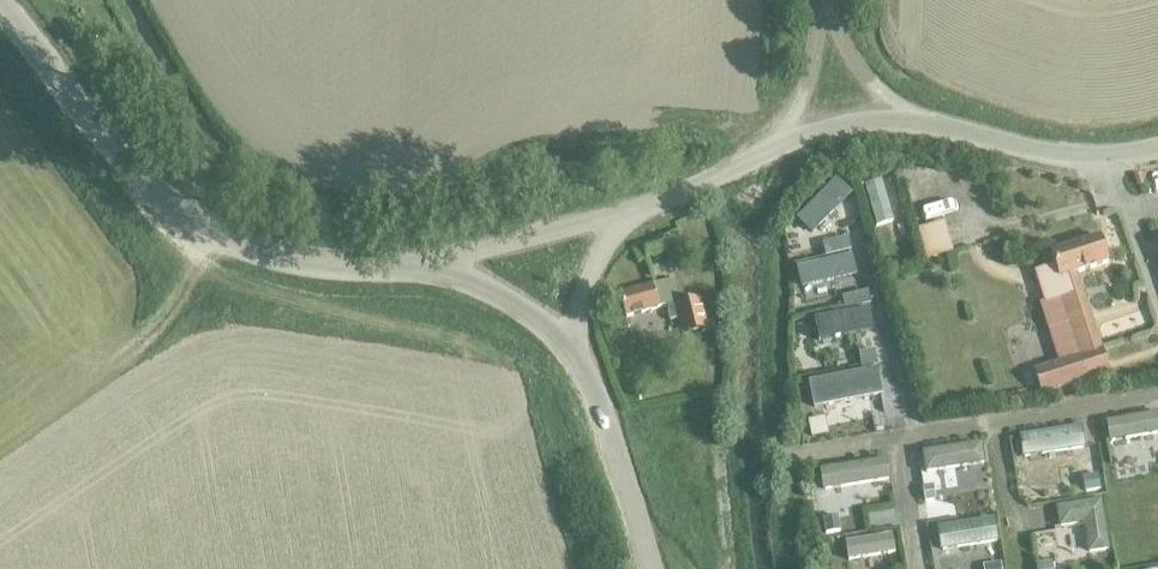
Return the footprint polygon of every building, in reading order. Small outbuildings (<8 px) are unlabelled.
[(1077,356),(1031,371),(1038,394),(1106,372),(1099,349),(1098,349),(1091,326),(1090,326),(1073,273),(1104,263),(1095,237),(1047,253),(1051,266),(1032,272),(1043,304),(1059,299),(1070,333),(1069,333),(1077,356)] [(669,322),(676,320),(672,304),(680,302),(674,280),(617,295),(623,317),(666,305),(669,322)] [(680,302),(672,304),(676,320),(680,338),(705,332),(697,298),(680,302)] [(932,487),(921,489),(924,504),(934,502),(932,487)] [(1100,501),(1055,508),(1059,528),(1083,525),(1088,554),(1108,550),(1100,501)]
